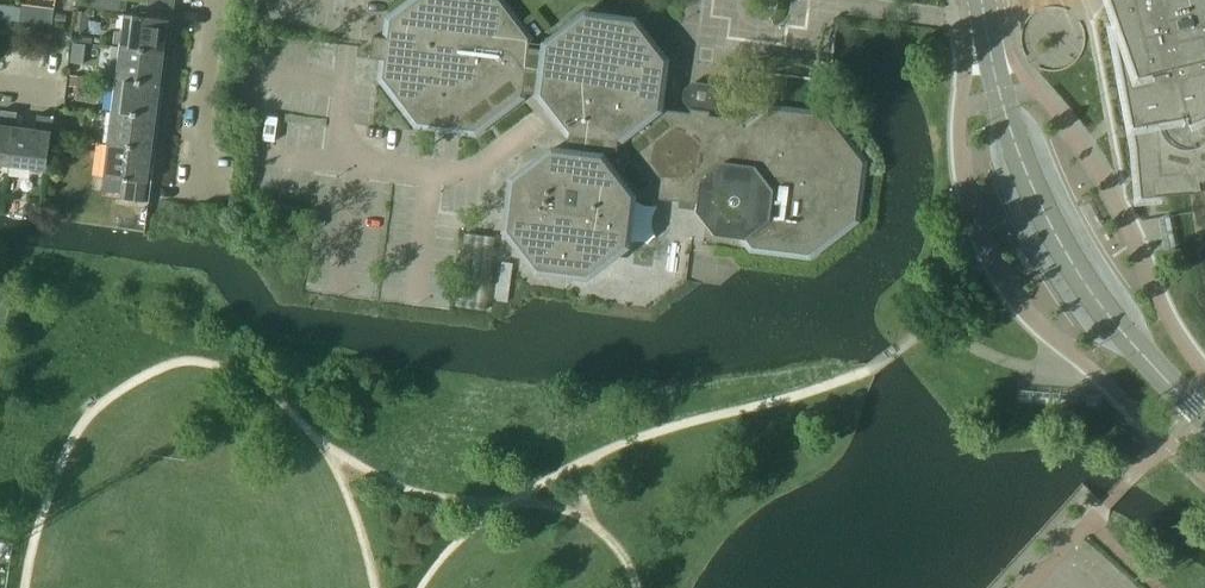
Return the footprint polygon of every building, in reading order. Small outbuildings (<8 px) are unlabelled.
[(89,9),(119,13),(120,0),(90,0),(89,9)] [(370,58),(383,60),(380,78),(416,125),(473,132),(519,96),(520,92),(521,91),(522,87),(537,90),(536,96),(569,136),(567,150),(550,147),(510,179),(503,229),(536,270),(575,275),(586,277),(626,246),(633,195),(676,201),(677,196),(697,198),(695,212),(705,224),(715,236),(743,239),(751,249),(809,256),(856,220),(863,162),(826,114),(768,108),(762,112),(742,127),(736,117),(734,117),(709,114),(709,109),(710,102),(689,99),(688,108),(687,112),(659,108),(666,60),(634,19),(584,12),(555,36),(542,46),(542,50),(528,48),(529,44),(526,43),(527,38),(500,0),(413,0),(388,19),(385,38),(372,36),(370,58)] [(1120,26),(1115,28),(1138,147),(1142,197),(1201,192),(1200,183),(1204,182),(1204,188),(1204,0),(1111,0),(1120,26)] [(146,1),(144,14),(168,17),(173,18),(175,4),(146,1)] [(91,12),(75,9),(72,30),(88,32),(91,12)] [(123,12),(119,46),(164,52),(168,17),(144,14),(123,12)] [(67,15),(54,13),(52,22),(65,24),(67,15)] [(72,43),(70,62),(83,63),(85,45),(72,43)] [(115,78),(160,84),(164,52),(119,46),(115,78)] [(70,75),(68,86),(84,88),(86,76),(70,75)] [(115,78),(111,110),(156,116),(160,84),(115,78)] [(15,127),(16,112),(1,110),(0,115),(0,165),(10,166),(15,127)] [(111,110),(107,142),(152,147),(156,116),(111,110)] [(36,129),(15,127),(10,166),(46,170),(53,117),(38,115),(36,129)] [(152,147),(107,142),(103,175),(122,177),(120,196),(150,199),(152,179),(148,179),(152,147)] [(494,235),(463,231),(454,304),(485,308),(494,235)] [(512,263),(500,262),(495,301),(507,302),(512,263)]
